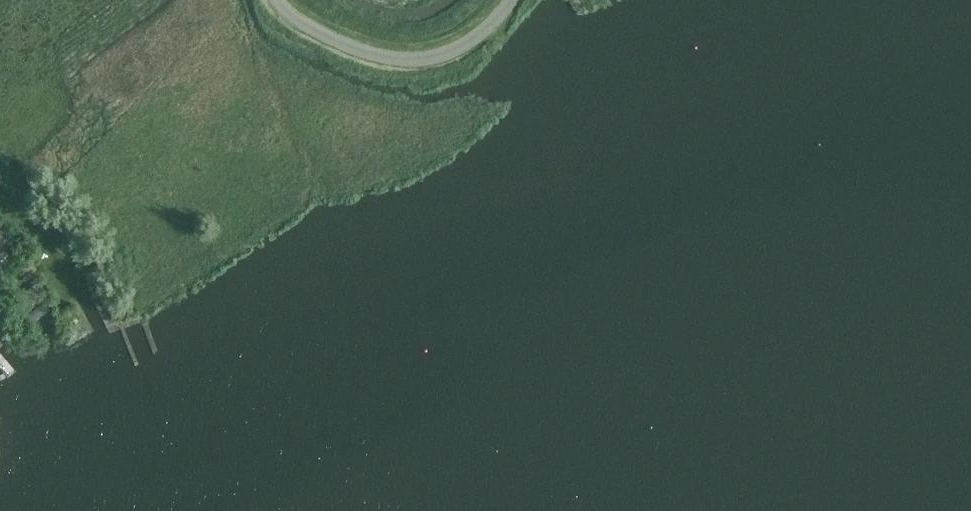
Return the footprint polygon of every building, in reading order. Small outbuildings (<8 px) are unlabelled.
[(44,304),(23,319),(28,327),(50,312),(44,304)] [(73,308),(59,315),(63,324),(77,317),(73,308)]
